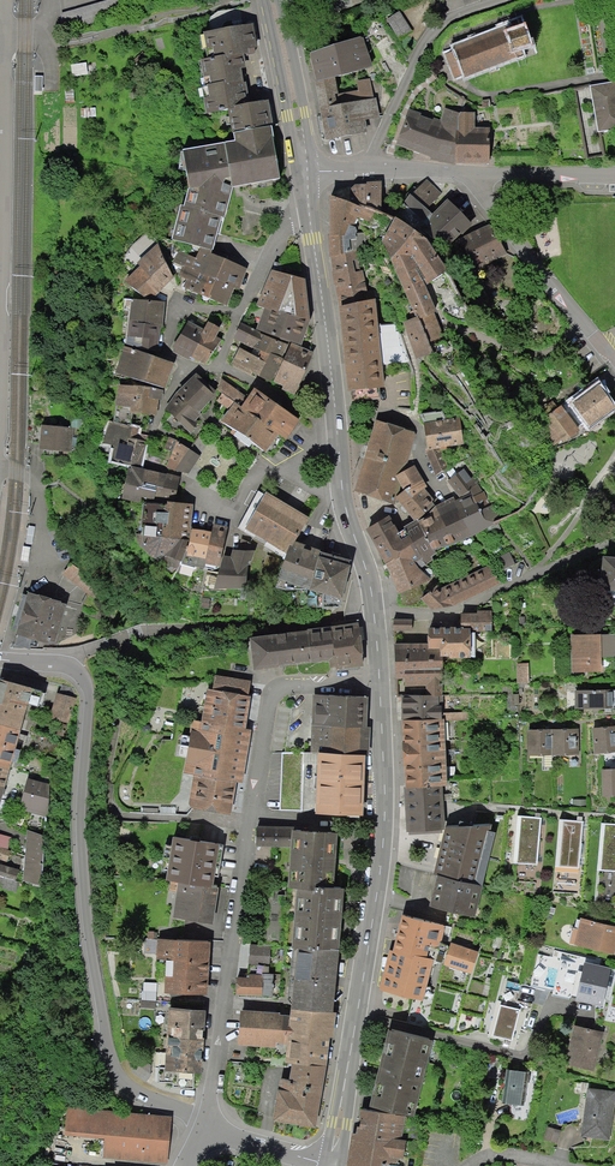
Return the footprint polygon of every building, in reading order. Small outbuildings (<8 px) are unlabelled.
[(61,15),(68,36),(124,18),(118,0),(108,0),(61,15)] [(401,15),(389,23),(402,42),(414,34),(401,15)] [(509,24),(510,27),(457,47),(467,74),(522,54),(521,49),(529,46),(524,30),(520,20),(509,24)] [(234,138),(184,149),(193,188),(190,188),(185,204),(181,204),(172,240),(212,250),(221,216),(224,218),(233,186),(280,178),(268,101),(247,103),(238,59),(256,55),(252,29),(204,36),(206,62),(198,63),(203,84),(199,85),(205,113),(228,109),(234,138)] [(308,50),(315,79),(336,74),(371,65),(364,36),(308,50)] [(336,74),(315,79),(328,140),(369,132),(366,121),(379,118),(370,78),(354,82),(356,91),(341,95),(336,74)] [(592,87),(598,130),(602,129),(614,128),(614,83),(592,87)] [(585,88),(574,90),(587,161),(607,157),(602,129),(598,130),(602,155),(589,157),(576,90),(585,89),(585,88)] [(441,121),(412,109),(398,145),(435,160),(459,164),(461,114),(446,110),(441,121)] [(461,112),(461,114),(459,164),(492,163),(491,128),(476,127),(476,112),(461,112)] [(439,191),(427,179),(412,193),(429,209),(442,195),(439,191)] [(382,211),(382,182),(368,182),(368,185),(355,185),(351,188),(360,202),(360,203),(367,206),(382,211)] [(422,219),(429,209),(412,193),(404,203),(422,219)] [(331,256),(356,251),(366,249),(364,233),(357,233),(356,222),(358,217),(371,223),(376,211),(367,208),(367,206),(360,203),(330,194),(330,235),(329,235),(330,256),(331,256)] [(476,227),(449,199),(432,217),(428,226),(447,252),(457,243),(476,227)] [(413,225),(396,217),(395,219),(384,240),(417,316),(404,322),(417,359),(431,353),(433,352),(430,341),(444,336),(439,324),(434,311),(437,310),(426,284),(431,282),(445,271),(448,269),(439,257),(425,237),(417,230),(413,225)] [(508,255),(491,227),(461,246),(477,273),(508,255)] [(153,298),(174,277),(156,245),(138,262),(141,266),(124,282),(145,298),(153,298)] [(176,275),(187,280),(184,288),(227,307),(234,289),(238,291),(248,269),(228,260),(200,248),(196,258),(178,250),(173,261),(181,265),(176,275)] [(341,305),(376,298),(374,290),(367,290),(363,270),(355,272),(353,260),(357,259),(356,251),(331,256),(341,305)] [(306,279),(272,269),(258,305),(265,307),(310,323),(306,279)] [(368,300),(341,305),(349,390),(352,391),(352,402),(381,398),(379,388),(385,387),(383,364),(378,326),(376,298),(368,300)] [(165,302),(132,299),(128,344),(161,356),(165,302)] [(265,307),(257,329),(302,345),(310,323),(265,307)] [(205,330),(191,321),(176,347),(208,366),(223,341),(218,338),(223,330),(210,322),(205,330)] [(267,361),(270,354),(284,360),(290,346),(242,324),(236,338),(255,347),(252,354),(267,361)] [(395,324),(378,326),(383,364),(409,362),(395,324)] [(314,353),(292,343),(290,346),(284,360),(273,383),(295,393),(314,353)] [(166,388),(174,364),(125,347),(115,372),(166,388)] [(232,364),(260,377),(267,361),(252,354),(239,348),(232,364)] [(260,377),(273,383),(284,360),(270,354),(267,361),(260,377)] [(213,393),(194,377),(165,409),(194,434),(200,427),(194,422),(201,415),(197,411),(213,393)] [(250,399),(222,382),(220,392),(224,394),(219,401),(232,412),(224,423),(267,454),(281,435),(290,442),(304,421),(258,390),(250,399)] [(130,412),(155,416),(156,409),(157,401),(160,402),(162,390),(119,384),(116,405),(130,407),(130,412)] [(580,404),(595,427),(614,413),(614,397),(607,386),(580,404)] [(117,407),(113,422),(124,425),(128,409),(117,407)] [(546,422),(541,425),(552,447),(582,433),(568,409),(546,422)] [(442,411),(422,414),(428,449),(441,447),(464,444),(460,418),(447,420),(442,411)] [(113,422),(108,421),(103,443),(113,445),(110,459),(141,466),(147,442),(141,440),(137,439),(139,429),(124,425),(113,422)] [(403,472),(414,432),(377,421),(366,455),(356,490),(367,494),(375,497),(395,503),(397,497),(401,483),(397,476),(403,472)] [(72,426),(42,425),(41,450),(71,451),(72,426)] [(184,445),(168,436),(165,449),(173,451),(168,467),(179,470),(190,474),(201,456),(184,445)] [(441,447),(427,452),(435,475),(447,470),(441,447)] [(415,464),(403,472),(397,476),(401,483),(406,491),(397,497),(402,505),(426,490),(430,488),(415,464)] [(122,500),(141,503),(142,496),(154,498),(154,497),(159,472),(144,469),(128,466),(122,500)] [(470,491),(479,484),(466,467),(448,481),(460,497),(470,491)] [(169,474),(159,472),(154,497),(175,501),(180,476),(169,474)] [(432,515),(419,520),(436,551),(489,528),(496,525),(496,524),(495,521),(502,518),(494,504),(491,505),(484,491),(483,492),(479,484),(470,491),(460,497),(455,500),(455,497),(436,506),(430,512),(432,515)] [(437,503),(426,490),(402,505),(416,521),(419,520),(437,503)] [(310,517),(267,492),(246,529),(289,553),(296,541),(310,517)] [(144,535),(190,539),(193,504),(166,502),(166,504),(144,503),(142,525),(145,526),(144,535)] [(391,516),(367,529),(386,564),(400,558),(415,561),(413,557),(420,552),(410,535),(402,540),(398,533),(399,532),(391,516)] [(406,529),(399,532),(398,533),(402,540),(410,535),(420,552),(413,557),(415,561),(421,569),(434,560),(432,557),(437,553),(436,551),(419,520),(416,521),(405,527),(406,529)] [(213,524),(211,532),(205,565),(220,567),(227,527),(213,524)] [(211,532),(192,529),(189,547),(186,547),(180,563),(205,568),(205,565),(211,532)] [(186,547),(190,539),(144,535),(142,535),(142,547),(153,559),(177,568),(180,563),(186,547)] [(279,580),(310,589),(321,553),(322,549),(296,541),(289,553),(279,580)] [(29,561),(31,547),(23,546),(21,560),(29,561)] [(231,557),(224,556),(215,589),(245,589),(255,551),(233,549),(231,557)] [(321,553),(310,589),(343,598),(353,563),(321,553)] [(510,553),(495,560),(500,570),(515,564),(510,553)] [(605,557),(603,591),(614,592),(614,558),(605,557)] [(433,580),(421,569),(415,561),(400,558),(386,564),(399,594),(433,580)] [(105,586),(74,562),(64,575),(95,599),(105,586)] [(441,588),(436,585),(421,597),(433,608),(455,604),(500,582),(490,565),(441,588)] [(65,601),(28,591),(21,615),(16,633),(18,634),(33,638),(54,644),(65,601)] [(210,597),(202,597),(201,608),(209,609),(210,597)] [(434,644),(400,646),(401,677),(407,677),(408,694),(445,693),(444,673),(452,672),(451,661),(477,660),(476,635),(495,634),(494,611),(465,613),(465,625),(433,627),(434,644)] [(412,618),(394,618),(394,630),(412,630),(412,618)] [(362,624),(255,638),(259,670),(339,659),(340,670),(368,666),(362,624)] [(33,638),(18,634),(17,639),(15,645),(30,649),(33,638)] [(604,635),(572,636),(574,673),(606,672),(604,635)] [(529,666),(517,666),(517,684),(528,684),(529,666)] [(4,678),(0,693),(0,808),(2,809),(37,687),(4,678)] [(208,721),(195,719),(187,774),(197,775),(193,805),(197,809),(241,816),(254,731),(250,730),(257,683),(220,678),(218,691),(213,690),(208,721)] [(610,691),(575,692),(575,710),(610,709),(610,691)] [(77,700),(58,694),(50,718),(69,724),(77,700)] [(445,695),(408,694),(408,724),(411,832),(444,830),(442,786),(449,785),(445,695)] [(372,696),(314,695),(313,752),(322,752),(370,753),(372,696)] [(577,729),(528,730),(528,757),(577,756),(577,729)] [(594,730),(595,754),(614,753),(614,730),(594,730)] [(370,753),(322,752),(320,814),(368,816),(370,753)] [(604,772),(605,798),(614,798),(614,771),(604,772)] [(48,787),(29,781),(21,814),(48,819),(48,787)] [(543,820),(519,817),(514,865),(538,867),(543,820)] [(585,824),(561,822),(557,870),(580,872),(585,824)] [(43,830),(26,824),(21,865),(41,869),(43,830)] [(490,832),(493,825),(449,826),(436,874),(442,875),(433,907),(478,918),(497,832),(490,832)] [(604,825),(599,872),(614,874),(614,826),(604,825)] [(292,829),(259,829),(259,848),(292,849),(292,829)] [(341,832),(294,829),(290,889),(302,889),(298,948),(302,948),(345,951),(349,891),(337,890),(341,832)] [(223,847),(180,839),(172,881),(216,888),(223,847)] [(223,891),(179,884),(174,920),(218,926),(223,891)] [(447,927),(403,916),(385,988),(431,1000),(441,959),(430,957),(432,951),(440,954),(447,927)] [(581,920),(575,946),(614,955),(614,928),(581,920)] [(213,942),(160,939),(159,960),(171,961),(169,993),(210,995),(213,942)] [(479,953),(449,944),(442,967),(473,976),(479,953)] [(287,1063),(295,1063),(330,1066),(338,1012),(345,951),(302,948),(294,1015),(242,1010),(240,1046),(288,1048),(287,1063)] [(270,949),(251,948),(250,965),(269,966),(270,949)] [(613,972),(587,965),(577,1002),(604,1009),(613,972)] [(262,978),(238,978),(238,997),(263,997),(262,978)] [(209,1010),(170,1008),(169,1053),(159,1053),(159,1082),(173,1083),(173,1087),(193,1088),(194,1072),(206,1073),(209,1010)] [(604,1034),(575,1028),(567,1066),(596,1072),(604,1034)] [(393,1033),(373,1101),(416,1113),(435,1046),(393,1033)] [(330,1066),(295,1063),(291,1080),(283,1079),(277,1120),(321,1129),(330,1066)] [(530,1075),(506,1071),(501,1104),(525,1108),(530,1075)] [(588,1090),(581,1136),(613,1141),(614,1126),(614,1094),(588,1090)] [(174,1116),(79,1108),(76,1136),(109,1139),(107,1158),(170,1163),(174,1116)] [(363,1108),(353,1165),(400,1165),(404,1141),(391,1139),(395,1113),(363,1108)]
